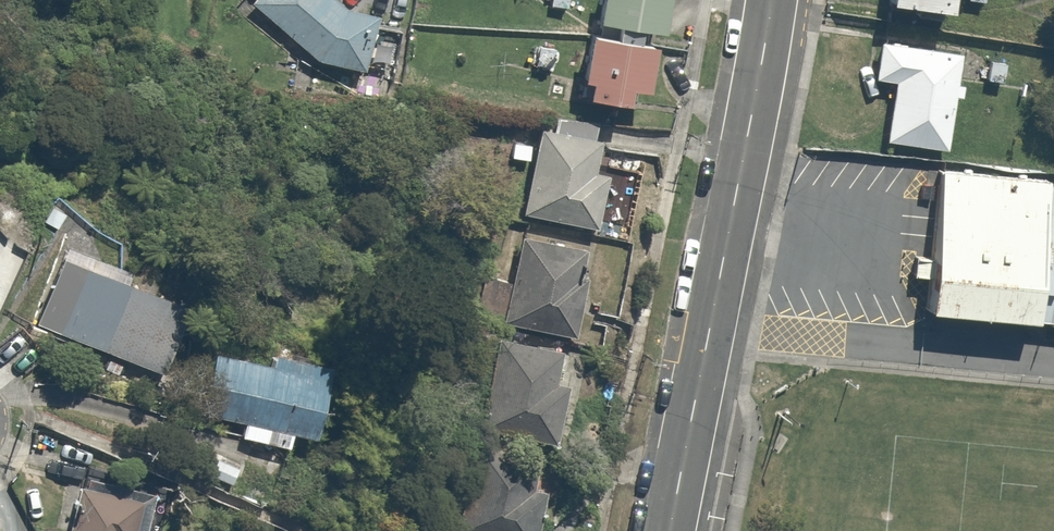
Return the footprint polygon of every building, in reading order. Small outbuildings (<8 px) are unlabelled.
[(345,0),(251,0),(343,68),(376,23),(345,0)] [(602,16),(624,18),(622,35),(590,32),(585,78),(597,79),(595,93),(639,98),(640,88),(657,89),(663,26),(673,27),(675,0),(604,0),(602,16)] [(889,13),(953,21),(956,0),(890,0),(889,13)] [(967,54),(877,41),(870,89),(892,92),(884,146),(953,155),(967,54)] [(629,143),(549,125),(528,212),(608,231),(629,143)] [(922,163),(908,303),(1053,317),(1053,176),(922,163)] [(595,252),(526,236),(506,320),(574,337),(595,252)] [(204,307),(131,281),(135,268),(68,245),(64,258),(40,325),(181,374),(204,307)] [(579,350),(504,335),(487,425),(562,440),(579,350)] [(298,420),(326,425),(338,359),(276,348),(273,364),(222,355),(212,409),(250,416),(246,438),(293,447),(298,420)] [(246,462),(212,451),(205,473),(239,483),(246,462)] [(535,472),(481,462),(467,530),(540,530),(549,491),(532,488),(535,472)] [(79,479),(68,530),(141,530),(148,492),(79,479)]
